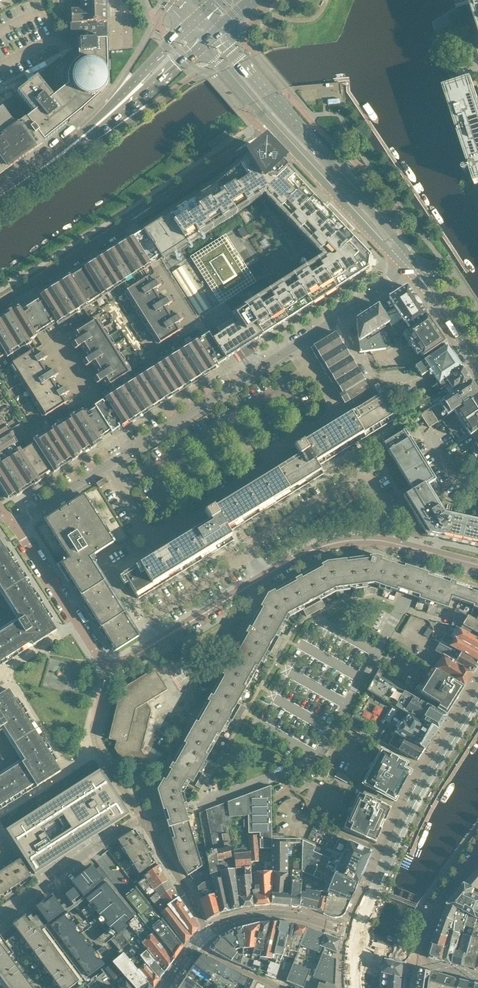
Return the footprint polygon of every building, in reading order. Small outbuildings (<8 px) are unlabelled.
[(106,0),(81,0),(81,7),(81,10),(71,10),(72,40),(77,40),(78,40),(106,39),(107,39),(106,6),(106,0)] [(456,7),(457,8),(471,3),(477,26),(477,0),(454,0),(456,7)] [(107,74),(107,73),(108,73),(107,39),(106,39),(78,40),(77,40),(77,48),(76,48),(75,49),(74,49),(73,50),(72,50),(71,51),(70,52),(69,52),(68,53),(67,54),(66,55),(65,56),(64,57),(63,58),(63,59),(62,60),(61,61),(61,62),(60,63),(59,64),(59,65),(58,66),(58,67),(58,69),(57,70),(57,71),(57,72),(56,73),(56,74),(56,76),(56,77),(56,78),(56,79),(56,80),(56,82),(56,83),(56,84),(56,85),(57,86),(57,87),(57,89),(58,90),(58,91),(58,92),(53,96),(48,100),(66,123),(68,122),(69,123),(77,117),(99,97),(100,96),(99,95),(100,94),(101,93),(102,93),(102,92),(103,92),(104,91),(104,90),(105,90),(105,89),(106,88),(106,87),(107,86),(107,85),(107,84),(108,83),(108,82),(108,81),(108,80),(108,79),(108,78),(108,77),(108,76),(107,75),(107,74)] [(66,123),(48,100),(53,96),(37,76),(17,92),(34,112),(25,119),(32,128),(34,126),(39,132),(37,134),(43,142),(44,143),(67,124),(66,123)] [(453,86),(444,89),(470,169),(468,170),(467,169),(466,169),(464,170),(464,171),(464,172),(465,173),(466,174),(466,175),(469,174),(468,173),(469,172),(471,171),(475,185),(477,184),(477,98),(475,89),(472,80),(453,86)] [(37,134),(39,132),(34,126),(32,128),(25,119),(15,127),(1,109),(0,109),(0,166),(4,172),(19,161),(17,158),(27,152),(28,154),(44,143),(43,142),(37,134)] [(212,151),(227,140),(230,138),(225,132),(208,145),(212,151)] [(144,230),(143,231),(160,256),(160,257),(161,258),(163,257),(227,358),(228,359),(234,354),(235,354),(242,349),(252,343),(253,343),(259,339),(369,269),(370,257),(264,146),(218,183),(170,214),(144,230)] [(226,360),(161,258),(160,257),(150,264),(133,238),(127,242),(119,246),(114,250),(109,253),(101,258),(96,261),(77,273),(58,285),(40,297),(55,321),(57,323),(36,336),(35,334),(20,309),(7,317),(1,320),(0,321),(0,486),(6,495),(7,496),(8,498),(15,494),(21,490),(27,486),(33,483),(33,482),(39,479),(45,475),(52,471),(64,463),(70,459),(82,451),(89,447),(135,418),(141,414),(159,402),(178,391),(196,379),(202,375),(209,371),(226,360)] [(388,321),(417,302),(408,288),(406,287),(378,305),(388,321)] [(427,316),(417,302),(388,321),(389,322),(391,325),(403,318),(409,329),(427,316)] [(389,322),(388,321),(378,305),(357,319),(359,341),(377,330),(389,322)] [(444,343),(436,329),(427,316),(409,329),(405,331),(413,344),(422,357),(444,343)] [(384,349),(377,330),(359,341),(360,352),(384,349)] [(370,388),(335,332),(313,346),(316,350),(313,352),(345,403),(348,401),(354,410),(372,399),(367,390),(370,388)] [(462,369),(447,346),(415,367),(422,376),(430,371),(439,384),(462,369)] [(454,393),(471,382),(462,369),(439,384),(436,386),(441,393),(420,407),(424,413),(430,409),(440,403),(454,393)] [(477,396),(477,393),(471,382),(454,393),(440,403),(449,415),(454,412),(477,396)] [(354,410),(349,414),(364,438),(397,418),(382,393),(380,394),(372,399),(354,410)] [(477,410),(477,396),(454,412),(460,422),(477,410)] [(424,413),(420,414),(429,428),(439,422),(430,409),(424,413)] [(460,422),(468,433),(470,436),(473,434),(477,430),(477,410),(460,422)] [(349,414),(304,441),(319,466),(364,438),(349,414)] [(453,518),(443,515),(434,499),(429,492),(436,488),(432,480),(412,448),(408,441),(402,432),(383,443),(412,491),(410,492),(403,497),(412,512),(426,535),(427,535),(442,539),(477,546),(477,523),(453,518)] [(300,455),(275,471),(290,495),(324,474),(319,466),(304,441),(304,440),(295,446),(300,455)] [(477,443),(474,445),(475,446),(473,447),(469,449),(477,462),(477,461),(477,444),(477,443)] [(449,458),(451,461),(461,454),(459,451),(449,458)] [(461,454),(451,461),(454,465),(455,466),(466,459),(462,454),(461,454)] [(275,471),(214,508),(229,533),(290,495),(275,471)] [(99,489),(108,483),(105,479),(96,484),(99,489)] [(123,613),(88,559),(86,555),(92,551),(94,555),(112,543),(82,496),(43,521),(68,559),(64,562),(60,564),(101,628),(123,614),(123,613)] [(209,521),(166,548),(181,573),(234,541),(229,533),(214,508),(213,507),(204,513),(209,521)] [(33,587),(31,589),(18,570),(21,568),(9,549),(8,547),(5,549),(0,541),(0,587),(21,620),(36,644),(57,631),(51,620),(53,619),(33,587)] [(166,548),(123,574),(125,577),(127,581),(130,586),(139,599),(181,573),(166,548)] [(412,582),(416,569),(376,556),(327,562),(336,589),(374,584),(407,595),(412,582)] [(288,615),(336,589),(327,562),(268,594),(226,669),(250,681),(288,615)] [(477,592),(477,591),(416,569),(412,582),(407,595),(448,609),(451,598),(473,606),(477,592)] [(476,621),(468,617),(462,615),(455,610),(452,625),(456,627),(477,640),(477,623),(476,621)] [(123,614),(101,628),(116,651),(119,649),(138,637),(138,636),(139,634),(131,620),(128,621),(128,620),(129,619),(125,612),(126,612),(125,611),(123,613),(123,614)] [(1,663),(3,665),(14,658),(12,656),(21,650),(23,653),(36,644),(21,620),(0,633),(0,664),(1,663)] [(430,635),(434,628),(429,625),(425,633),(430,635)] [(456,627),(452,634),(450,637),(445,634),(441,641),(450,646),(450,647),(477,662),(477,640),(456,627)] [(477,666),(477,662),(450,647),(450,646),(441,641),(435,651),(443,656),(434,670),(464,688),(477,666)] [(141,751),(151,711),(146,703),(167,690),(163,683),(155,669),(120,690),(108,739),(116,741),(114,749),(132,777),(150,765),(141,751)] [(213,747),(250,681),(226,669),(189,734),(213,747)] [(447,715),(464,688),(434,670),(420,693),(439,705),(436,709),(445,715),(446,715),(447,715)] [(437,730),(447,715),(446,715),(445,715),(436,709),(436,710),(388,683),(375,675),(366,690),(367,691),(368,692),(369,691),(398,709),(410,715),(437,730)] [(35,731),(28,721),(32,719),(18,698),(15,700),(8,690),(0,695),(0,722),(14,744),(35,731)] [(398,709),(387,728),(396,734),(395,734),(423,750),(424,750),(437,730),(410,715),(398,709)] [(376,732),(379,726),(370,721),(367,727),(376,732)] [(353,725),(350,729),(368,739),(371,735),(353,725)] [(57,760),(44,739),(41,741),(35,731),(14,744),(25,761),(40,785),(60,772),(54,762),(57,760)] [(193,783),(213,747),(189,734),(172,764),(157,790),(180,793),(187,780),(193,783)] [(423,750),(395,734),(388,745),(394,749),(395,748),(417,761),(424,750),(423,750)] [(407,771),(409,766),(381,751),(363,785),(393,801),(394,802),(410,772),(407,771)] [(333,765),(324,760),(322,766),(331,770),(333,765)] [(25,790),(27,793),(40,785),(25,761),(0,777),(0,810),(8,805),(6,802),(25,790)] [(71,788),(6,830),(14,842),(21,854),(22,854),(35,875),(49,865),(80,846),(82,844),(92,838),(95,836),(103,831),(115,823),(121,820),(129,814),(116,794),(109,782),(101,769),(71,788)] [(350,779),(338,772),(335,777),(347,784),(350,779)] [(271,848),(271,843),(272,839),(273,839),(272,786),(248,794),(248,815),(248,833),(260,832),(260,848),(271,848)] [(185,810),(183,805),(180,793),(157,790),(163,811),(165,816),(166,821),(178,862),(187,876),(202,867),(186,815),(185,810)] [(248,815),(248,794),(227,802),(230,816),(232,816),(248,815)] [(375,844),(391,808),(358,794),(343,829),(375,844)] [(230,816),(227,802),(206,809),(214,850),(217,860),(225,858),(225,859),(231,858),(228,843),(229,843),(227,834),(231,823),(230,816)] [(153,853),(153,852),(152,851),(151,851),(151,849),(146,841),(145,841),(144,840),(145,839),(142,836),(142,835),(141,835),(140,835),(138,836),(135,829),(133,830),(133,831),(118,841),(121,845),(120,846),(124,854),(126,853),(131,861),(129,862),(134,869),(136,868),(139,875),(141,874),(142,876),(158,866),(152,857),(152,856),(153,856),(153,855),(154,855),(154,854),(154,853),(153,853)] [(260,861),(258,848),(257,835),(248,836),(250,847),(248,847),(248,848),(250,862),(260,861)] [(272,839),(271,843),(287,843),(302,843),(302,847),(301,871),(302,871),(301,872),(302,872),(301,877),(318,884),(320,880),(326,883),(322,892),(327,893),(326,894),(328,894),(333,895),(350,901),(352,897),(357,884),(330,871),(325,869),(331,854),(302,840),(298,838),(273,839),(272,839)] [(357,884),(372,852),(348,841),(347,842),(339,838),(331,854),(325,869),(330,871),(357,884)] [(287,874),(287,843),(271,843),(271,848),(271,872),(272,872),(271,905),(284,906),(287,875),(287,874)] [(253,906),(251,865),(250,865),(250,862),(248,848),(233,849),(235,868),(243,868),(245,876),(237,877),(239,897),(241,908),(253,906)] [(220,872),(219,872),(217,860),(214,850),(205,852),(210,875),(217,900),(221,913),(228,912),(229,912),(220,872)] [(239,897),(236,897),(233,870),(222,872),(222,869),(224,868),(224,866),(226,866),(224,860),(225,859),(225,858),(217,860),(219,872),(220,872),(229,912),(241,908),(239,897)] [(31,876),(20,859),(14,863),(14,862),(13,862),(12,861),(11,861),(10,861),(10,862),(7,863),(9,865),(6,865),(6,864),(2,867),(15,887),(31,876)] [(266,879),(265,872),(256,872),(255,865),(251,865),(253,906),(255,906),(264,905),(265,905),(264,890),(263,879),(266,879)] [(95,870),(91,866),(79,876),(71,883),(75,887),(65,895),(80,915),(88,909),(105,931),(107,933),(116,927),(124,937),(129,932),(140,945),(142,943),(143,943),(126,922),(132,918),(133,919),(138,915),(123,897),(116,886),(100,867),(95,870)] [(2,867),(0,868),(0,896),(15,887),(2,867)] [(149,883),(162,874),(158,867),(144,876),(146,878),(149,883)] [(299,907),(301,884),(300,884),(301,877),(302,872),(301,872),(302,871),(301,871),(292,870),(292,876),(291,881),(290,892),(289,906),(290,906),(296,906),(299,907)] [(271,872),(265,872),(266,879),(263,879),(264,890),(265,905),(271,905),(272,872),(271,872)] [(467,885),(476,889),(475,889),(477,890),(477,872),(467,885)] [(154,890),(167,881),(162,874),(149,883),(146,878),(138,884),(154,904),(158,900),(160,898),(159,897),(154,890)] [(159,897),(171,889),(167,881),(154,890),(159,897)] [(215,900),(210,881),(203,883),(197,888),(200,899),(201,904),(215,900)] [(316,911),(320,897),(318,897),(319,894),(310,892),(311,886),(301,884),(299,907),(316,911)] [(473,894),(475,889),(476,889),(467,885),(466,885),(462,890),(450,905),(469,914),(477,919),(477,897),(473,894)] [(183,947),(176,939),(161,919),(156,912),(144,898),(136,887),(123,897),(138,915),(153,934),(152,934),(174,960),(183,947)] [(167,900),(175,894),(171,889),(159,897),(160,898),(163,902),(167,900)] [(199,928),(183,904),(175,894),(167,900),(169,904),(166,905),(168,908),(166,909),(169,907),(191,936),(199,928)] [(350,902),(350,901),(333,895),(328,894),(326,894),(325,901),(326,901),(325,905),(323,914),(334,918),(340,918),(345,914),(350,902)] [(104,965),(53,896),(52,895),(35,907),(88,978),(104,965)] [(323,914),(325,905),(323,904),(324,898),(320,897),(316,911),(322,914),(323,914)] [(217,900),(215,900),(201,904),(207,921),(221,913),(217,900)] [(166,909),(165,909),(161,904),(156,907),(185,944),(191,936),(169,907),(166,909)] [(463,935),(469,914),(450,905),(444,917),(454,922),(451,932),(463,935)] [(42,932),(45,930),(32,911),(12,925),(13,926),(8,930),(22,948),(26,944),(59,987),(70,987),(79,982),(42,932)] [(473,937),(465,935),(467,931),(471,933),(471,935),(473,935),(477,919),(469,914),(463,935),(460,946),(454,964),(463,966),(466,954),(468,954),(473,937)] [(174,960),(152,934),(153,934),(152,933),(138,915),(133,919),(132,918),(126,922),(143,943),(142,943),(165,972),(166,971),(173,961),(174,960)] [(454,922),(444,917),(437,934),(449,938),(451,932),(454,922)] [(473,935),(473,937),(468,954),(466,954),(463,966),(476,970),(477,961),(477,919),(473,935)] [(263,943),(269,923),(268,923),(268,922),(261,923),(260,923),(258,924),(254,941),(255,941),(254,949),(252,955),(260,957),(263,943)] [(276,935),(279,922),(269,923),(263,943),(260,957),(270,959),(276,935)] [(288,930),(289,924),(280,922),(279,922),(276,935),(277,936),(274,953),(278,955),(276,962),(275,961),(274,965),(269,962),(268,966),(265,975),(275,978),(282,956),(288,930)] [(254,941),(258,924),(256,924),(242,928),(242,941),(243,949),(242,956),(240,965),(251,970),(254,961),(251,960),(252,955),(254,949),(255,941),(254,941)] [(288,957),(295,925),(289,924),(288,930),(282,956),(288,957)] [(296,952),(306,928),(296,926),(295,925),(288,957),(294,958),(294,957),(296,952)] [(146,964),(139,956),(140,956),(132,946),(131,946),(123,937),(124,937),(116,927),(107,933),(106,934),(120,950),(123,954),(137,971),(152,987),(154,987),(159,980),(146,964)] [(242,941),(242,928),(233,930),(237,941),(238,949),(243,949),(242,941)] [(324,935),(315,932),(307,929),(306,928),(296,952),(304,956),(302,961),(306,963),(307,963),(314,945),(319,946),(324,935)] [(237,941),(233,930),(227,933),(219,937),(234,950),(237,952),(236,953),(231,961),(240,965),(242,956),(243,949),(238,949),(237,941)] [(159,980),(165,972),(142,943),(140,945),(129,932),(124,937),(123,937),(131,946),(132,946),(140,956),(139,956),(146,964),(159,980)] [(460,946),(463,935),(451,932),(449,938),(437,934),(433,945),(447,949),(449,943),(460,946)] [(9,957),(13,954),(0,935),(0,936),(0,979),(7,987),(31,987),(9,957)] [(337,953),(339,941),(338,940),(324,935),(319,946),(314,945),(307,963),(310,963),(311,963),(325,969),(324,971),(335,974),(336,960),(331,958),(334,952),(336,953),(337,953)] [(237,952),(234,950),(219,937),(210,946),(210,947),(209,948),(210,949),(210,950),(231,961),(236,953),(237,952)] [(454,964),(460,946),(449,943),(447,949),(443,961),(454,964)] [(443,961),(447,949),(433,945),(433,947),(430,955),(432,958),(440,961),(443,961)] [(227,967),(219,964),(209,957),(203,953),(199,959),(198,959),(215,971),(222,976),(225,978),(235,984),(241,974),(227,967)] [(137,971),(123,954),(113,963),(135,987),(152,987),(137,971)] [(335,974),(324,971),(325,969),(311,963),(310,963),(307,963),(306,963),(302,961),(294,957),(294,958),(285,981),(286,981),(301,987),(317,987),(319,981),(335,986),(335,974)] [(198,959),(194,965),(224,986),(228,987),(233,987),(235,984),(225,978),(222,976),(215,971),(198,959)] [(389,960),(387,960),(387,962),(384,973),(384,978),(384,979),(384,984),(384,987),(401,987),(402,978),(403,978),(404,965),(389,960)] [(258,972),(260,963),(254,961),(251,970),(258,972)] [(113,963),(106,969),(114,980),(120,987),(135,987),(113,963)] [(265,975),(268,966),(260,963),(258,972),(265,975)] [(114,980),(106,969),(105,967),(101,970),(103,973),(97,978),(105,987),(120,987),(114,980)] [(432,972),(424,971),(421,973),(419,987),(430,987),(432,972)] [(477,985),(462,981),(432,972),(430,987),(477,987),(477,985)] [(235,984),(233,987),(242,987),(243,986),(243,985),(245,986),(249,978),(247,977),(241,974),(235,984)] [(97,978),(96,978),(95,976),(90,980),(91,982),(87,985),(89,987),(105,987),(97,978)] [(186,977),(179,987),(202,987),(186,977)] [(257,982),(249,978),(244,987),(254,987),(257,982)]
